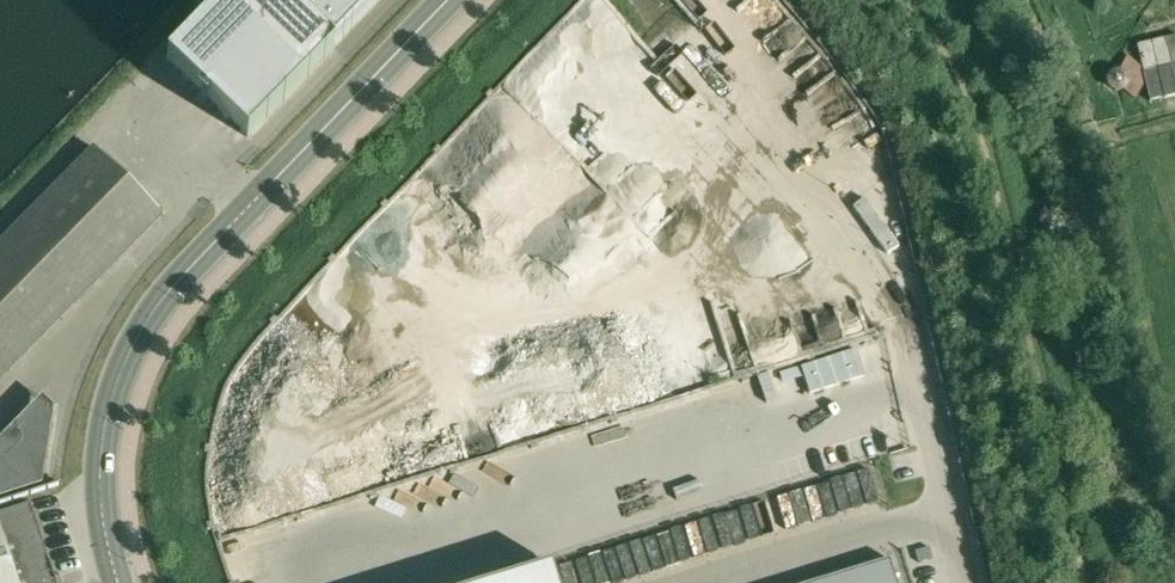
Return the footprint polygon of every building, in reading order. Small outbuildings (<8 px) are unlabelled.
[(273,56),(301,82),(378,0),(213,0),(273,56)] [(1115,91),(1123,91),(1124,90),(1136,100),(1144,84),(1141,67),(1128,54),(1120,69),(1114,70),(1106,75),(1106,81),(1108,87),(1115,91)] [(0,243),(0,381),(163,216),(93,148),(0,243)] [(856,349),(802,367),(811,394),(865,376),(856,349)] [(29,504),(0,514),(0,582),(55,582),(29,504)] [(476,582),(563,582),(554,558),(476,582)] [(890,564),(830,582),(896,582),(890,564)]
